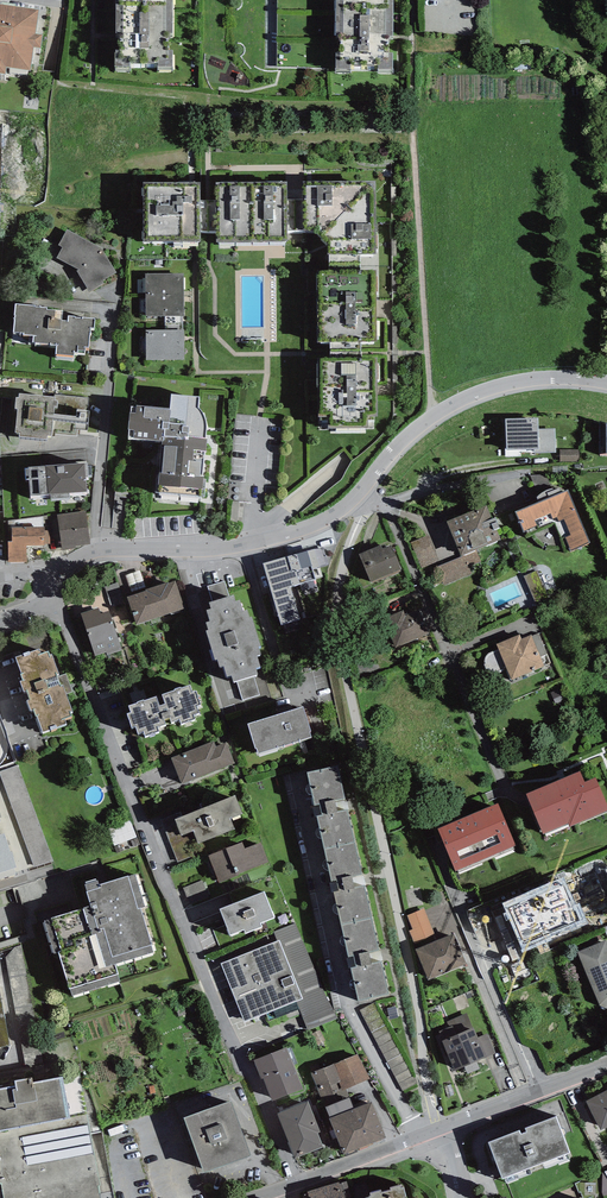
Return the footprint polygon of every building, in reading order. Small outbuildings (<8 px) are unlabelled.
[(116,82),(131,82),(131,78),(158,78),(158,82),(171,82),(169,0),(116,0),(116,82)] [(336,57),(334,57),(334,81),(350,81),(350,78),(377,78),(377,82),(393,82),(393,0),(337,0),(336,57)] [(0,22),(0,92),(5,93),(6,86),(30,89),(34,65),(41,66),(43,52),(35,51),(39,27),(0,22)] [(329,253),(361,253),(372,252),(371,179),(303,180),(303,198),(304,229),(315,229),(328,243),(329,253)] [(304,229),(303,198),(295,199),(287,198),(287,180),(216,181),(216,198),(217,230),(217,239),(287,239),(286,230),(304,229)] [(217,230),(216,198),(206,198),(196,198),(196,184),(143,184),(143,241),(198,241),(198,230),(205,230),(217,230)] [(67,229),(59,244),(63,246),(57,259),(76,268),(89,291),(104,282),(103,280),(117,272),(102,247),(67,229)] [(361,253),(329,253),(329,272),(318,272),(318,340),(331,340),(361,340),(377,340),(378,270),(360,270),(361,253)] [(146,273),(146,295),(184,294),(184,273),(146,273)] [(184,315),(184,294),(146,295),(146,315),(184,315)] [(35,303),(15,302),(13,331),(21,331),(23,332),(23,334),(29,334),(29,341),(57,343),(56,355),(73,356),(73,351),(85,352),(85,346),(89,346),(90,327),(94,327),(95,317),(83,316),(82,317),(76,317),(76,315),(69,314),(68,320),(61,320),(62,317),(55,317),(55,308),(47,307),(47,305),(35,304),(35,303)] [(184,329),(146,329),(146,359),(185,358),(184,329)] [(361,340),(331,340),(331,357),(318,358),(319,414),(328,414),(328,427),(366,426),(366,418),(375,418),(375,358),(361,358),(361,340)] [(56,395),(20,392),(19,396),(16,396),(15,407),(18,408),(15,430),(19,431),(19,435),(47,437),(48,434),(52,435),(52,433),(77,435),(78,429),(88,430),(91,398),(56,395)] [(200,395),(172,392),(170,407),(131,404),(127,426),(130,426),(128,434),(133,434),(133,436),(163,439),(159,475),(156,475),(155,491),(159,491),(159,493),(200,498),(200,493),(205,494),(206,479),(204,478),(207,436),(206,436),(206,428),(206,420),(204,413),(202,409),(198,405),(200,395)] [(538,417),(506,418),(507,448),(534,447),(535,452),(556,452),(555,429),(538,429),(538,417)] [(37,465),(28,466),(28,467),(25,467),(25,479),(30,478),(31,495),(51,493),(51,498),(70,496),(69,491),(87,490),(85,461),(40,463),(37,465)] [(570,550),(590,541),(567,488),(516,511),(526,535),(555,522),(566,549),(569,548),(570,550)] [(500,538),(496,528),(500,526),(496,516),(492,518),(486,504),(447,520),(461,555),(500,538)] [(90,544),(86,510),(57,514),(62,549),(76,548),(76,545),(90,544)] [(45,526),(12,526),(12,540),(8,540),(8,561),(27,561),(27,544),(45,544),(45,526)] [(381,544),(359,553),(371,582),(402,569),(391,544),(382,548),(381,544)] [(307,551),(263,564),(281,623),(299,618),(290,586),(315,579),(307,551)] [(438,563),(445,581),(461,574),(454,557),(438,563)] [(146,590),(127,596),(136,623),(185,608),(176,580),(168,582),(168,581),(145,588),(146,590)] [(234,593),(209,600),(211,606),(207,608),(210,619),(206,620),(209,628),(206,629),(215,658),(217,657),(220,665),(224,664),(227,674),(231,673),(233,680),(259,672),(257,665),(261,664),(258,653),(261,652),(259,645),(261,644),(252,614),(250,615),(247,607),(244,609),(240,597),(236,599),(234,593)] [(99,606),(81,612),(95,655),(105,652),(106,655),(122,650),(109,610),(101,612),(99,606)] [(429,632),(419,609),(406,615),(403,609),(383,618),(395,646),(429,632)] [(520,634),(496,643),(499,650),(492,652),(489,654),(487,657),(485,660),(485,664),(487,668),(489,670),(492,671),(495,671),(498,670),(502,669),(506,667),(511,680),(544,666),(531,634),(521,638),(520,634)] [(40,647),(15,655),(23,678),(21,679),(24,689),(28,688),(31,697),(27,698),(31,709),(34,708),(42,730),(67,722),(65,717),(72,714),(71,710),(73,709),(63,683),(61,684),(57,672),(59,671),(52,653),(50,653),(49,649),(41,652),(40,647)] [(175,688),(162,693),(165,702),(160,704),(157,695),(144,699),(143,697),(137,699),(138,701),(129,704),(131,710),(127,712),(132,726),(135,724),(138,732),(144,730),(145,734),(159,729),(158,725),(166,722),(164,718),(170,716),(172,720),(180,717),(181,722),(195,717),(194,713),(200,711),(197,704),(201,702),(196,689),(192,690),(190,683),(181,686),(181,685),(174,687),(175,688)] [(257,746),(258,752),(311,735),(309,730),(311,729),(303,705),(248,722),(255,746),(257,746)] [(213,741),(171,757),(181,783),(234,762),(226,741),(215,745),(213,741)] [(338,764),(306,771),(314,804),(319,802),(322,813),(317,814),(324,847),(355,840),(348,807),(338,809),(336,799),(345,797),(338,764)] [(526,793),(544,833),(568,822),(569,826),(606,810),(606,802),(596,776),(584,781),(580,770),(526,793)] [(235,793),(175,817),(182,834),(193,829),(198,841),(235,827),(231,816),(243,812),(235,793)] [(499,802),(438,827),(455,869),(516,844),(499,802)] [(113,824),(117,840),(137,835),(133,819),(113,824)] [(10,849),(4,831),(0,833),(0,870),(17,865),(11,849),(10,849)] [(362,873),(355,840),(324,847),(331,879),(337,878),(339,889),(334,890),(341,922),(371,915),(364,884),(356,885),(353,875),(362,873)] [(209,854),(219,881),(238,874),(237,873),(268,861),(260,842),(245,848),(242,841),(209,854)] [(97,878),(85,882),(88,890),(86,890),(90,904),(84,906),(92,933),(96,932),(106,965),(115,962),(154,950),(141,906),(145,905),(135,872),(99,883),(97,878)] [(564,877),(502,902),(522,952),(589,926),(580,904),(576,906),(564,877)] [(264,890),(220,907),(230,933),(244,928),(246,932),(262,925),(260,921),(274,916),(264,890)] [(437,906),(439,916),(449,914),(447,904),(437,906)] [(92,933),(84,906),(52,915),(53,918),(44,920),(54,952),(58,951),(71,994),(121,980),(115,962),(106,965),(96,932),(92,933)] [(425,908),(407,915),(413,929),(409,931),(414,944),(435,935),(425,908)] [(379,949),(371,915),(341,922),(349,954),(354,953),(356,965),(351,966),(358,999),(389,992),(381,959),(372,961),(370,951),(379,949)] [(275,931),(279,939),(303,998),(296,1000),(307,1029),(337,1018),(296,923),(275,931)] [(454,933),(416,949),(429,979),(467,963),(454,933)] [(245,1021),(296,1000),(303,998),(279,939),(221,962),(245,1021)] [(606,939),(577,951),(599,1005),(606,1007),(606,943),(606,939)] [(10,1043),(0,990),(0,1045),(10,1043)] [(13,994),(6,995),(8,1007),(15,1006),(13,994)] [(415,1082),(399,1042),(388,1046),(378,1023),(383,1021),(375,1000),(366,1004),(400,1088),(415,1082)] [(474,1026),(472,1026),(467,1013),(447,1021),(449,1027),(439,1031),(442,1039),(455,1070),(486,1057),(478,1038),(474,1026)] [(488,1034),(478,1038),(486,1057),(496,1053),(488,1034)] [(287,1046),(254,1059),(261,1077),(263,1076),(273,1100),(303,1088),(287,1046)] [(357,1054),(333,1063),(341,1081),(339,1082),(342,1090),(370,1078),(357,1054)] [(318,1090),(339,1082),(341,1081),(333,1063),(311,1072),(318,1090)] [(0,1087),(0,1129),(69,1116),(61,1076),(33,1081),(32,1076),(16,1079),(17,1084),(0,1087)] [(339,1082),(318,1090),(325,1106),(326,1105),(345,1098),(342,1090),(339,1082)] [(586,1100),(601,1129),(606,1126),(606,1089),(586,1100)] [(345,1098),(326,1105),(330,1117),(354,1108),(349,1096),(345,1098)] [(231,1099),(184,1116),(204,1170),(251,1153),(231,1099)] [(321,1132),(309,1100),(278,1112),(295,1157),(324,1146),(319,1133),(321,1132)] [(386,1137),(372,1101),(354,1108),(330,1117),(329,1117),(344,1153),(386,1137)] [(1,1182),(4,1197),(100,1197),(98,1185),(100,1185),(87,1113),(69,1116),(0,1129),(0,1183),(1,1182)] [(519,1129),(488,1141),(501,1177),(570,1151),(556,1115),(525,1126),(527,1130),(520,1132),(519,1129)] [(302,1192),(304,1197),(351,1197),(347,1181),(339,1183),(339,1181),(302,1192)] [(371,1191),(372,1194),(366,1196),(366,1197),(404,1197),(404,1196),(406,1195),(404,1185),(402,1186),(401,1183),(391,1186),(391,1188),(381,1191),(381,1189),(371,1191)]
